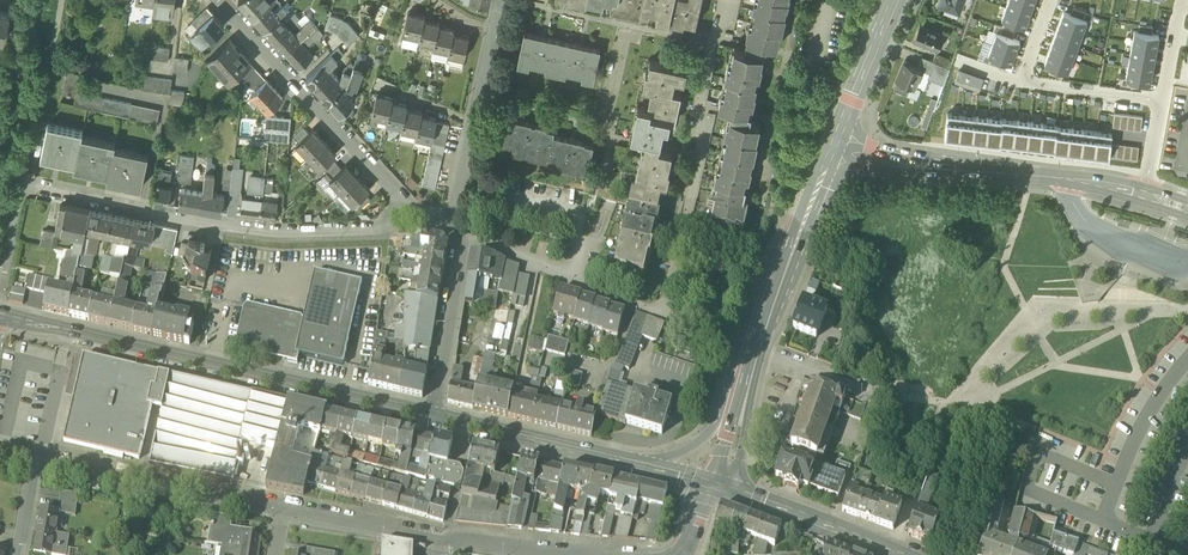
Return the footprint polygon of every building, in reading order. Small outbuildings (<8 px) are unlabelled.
[(155,9),(173,12),(174,0),(156,0),(155,9)] [(254,18),(269,5),(274,0),(239,0),(254,18)] [(269,5),(274,9),(281,3),(278,0),(274,0),(269,5)] [(683,24),(684,21),(685,18),(696,21),(701,0),(612,0),(611,5),(619,6),(618,10),(633,13),(634,9),(642,11),(642,10),(648,12),(649,7),(650,3),(659,5),(658,9),(656,18),(683,24)] [(758,11),(784,16),(785,7),(787,8),(789,0),(760,0),(759,2),(757,2),(755,9),(754,9),(754,10),(758,11)] [(960,13),(964,2),(964,0),(940,0),(938,5),(960,13)] [(1024,0),(1008,0),(1006,6),(1029,14),(1033,3),(1024,0)] [(254,18),(265,29),(279,16),(274,9),(269,5),(254,18)] [(1006,6),(1001,18),(1005,19),(1018,24),(1025,26),(1029,14),(1006,6)] [(208,7),(192,21),(198,27),(214,13),(208,7)] [(1073,7),(1070,13),(1087,20),(1090,21),(1093,14),(1073,7)] [(0,9),(0,37),(5,38),(11,12),(0,9)] [(404,33),(420,37),(424,18),(425,15),(409,11),(404,33)] [(745,42),(746,42),(766,47),(776,49),(780,33),(781,33),(785,16),(784,16),(758,11),(756,22),(750,20),(749,22),(754,23),(753,29),(748,28),(745,42)] [(1070,13),(1063,11),(1059,24),(1082,33),(1087,20),(1070,13)] [(224,24),(214,13),(198,27),(192,33),(202,44),(224,24)] [(338,32),(348,44),(358,35),(344,19),(330,13),(327,22),(325,27),(338,32)] [(265,29),(275,40),(289,27),(279,16),(265,29)] [(419,40),(434,44),(439,25),(439,22),(424,18),(420,37),(419,40)] [(296,35),(300,38),(315,24),(311,19),(298,30),(299,32),(296,35)] [(1005,19),(1002,25),(1016,30),(1018,24),(1005,19)] [(192,33),(198,27),(192,21),(186,27),(192,33)] [(1013,37),(1016,30),(1002,25),(995,23),(993,30),(996,31),(1013,37)] [(1139,23),(1138,30),(1152,33),(1153,26),(1139,23)] [(318,28),(315,24),(300,38),(298,40),(300,42),(304,41),(318,28)] [(914,39),(938,50),(944,34),(920,24),(914,39)] [(1059,24),(1054,37),(1077,45),(1082,33),(1059,24)] [(434,44),(434,47),(449,51),(453,32),(454,29),(439,25),(434,44)] [(275,40),(285,52),(298,40),(300,38),(296,35),(289,27),(275,40)] [(989,28),(985,40),(992,42),(996,31),(993,30),(989,28)] [(1138,30),(1134,29),(1132,42),(1157,46),(1159,34),(1152,33),(1138,30)] [(1013,37),(996,31),(992,42),(1016,51),(1020,39),(1013,37)] [(469,36),(453,32),(449,51),(448,54),(464,58),(469,36)] [(547,68),(556,70),(562,40),(525,32),(518,61),(528,63),(528,67),(529,67),(529,64),(540,66),(541,63),(546,64),(545,67),(544,71),(546,71),(547,68)] [(1077,45),(1054,37),(1049,50),(1073,58),(1077,45)] [(224,74),(230,81),(240,72),(250,63),(251,62),(229,38),(208,58),(209,59),(211,57),(218,64),(215,66),(224,74)] [(300,42),(298,40),(285,52),(298,66),(300,65),(311,55),(312,55),(300,42)] [(600,49),(562,40),(556,70),(565,72),(564,75),(565,76),(566,72),(567,69),(572,70),(571,74),(582,76),(581,79),(582,79),(583,76),(594,79),(600,49)] [(978,58),(982,59),(984,53),(988,54),(992,42),(985,40),(978,58)] [(764,54),(766,47),(746,42),(744,50),(763,54),(764,54)] [(1005,60),(1011,63),(1016,51),(992,42),(988,54),(1005,60)] [(1157,46),(1132,42),(1130,53),(1154,58),(1157,46)] [(149,57),(169,59),(171,46),(150,43),(149,57)] [(332,53),(337,59),(343,53),(338,47),(332,53)] [(448,54),(449,51),(434,47),(432,56),(447,60),(448,54)] [(718,106),(730,108),(748,112),(749,104),(753,105),(755,93),(754,93),(756,83),(754,83),(756,75),(759,76),(762,64),(760,63),(763,54),(744,50),(734,47),(732,57),(735,57),(734,62),(731,61),(729,61),(728,62),(733,63),(732,70),(727,69),(725,77),(728,78),(726,85),(728,86),(727,90),(722,89),(722,91),(727,92),(725,100),(720,98),(718,106)] [(1049,50),(1044,63),(1051,65),(1065,70),(1068,71),(1073,58),(1049,50)] [(936,52),(933,60),(937,61),(950,67),(953,59),(936,52)] [(307,76),(329,100),(347,83),(352,71),(345,68),(344,70),(340,79),(329,67),(338,60),(337,59),(332,53),(307,76)] [(1002,68),(1005,60),(988,54),(984,53),(982,59),(981,61),(1002,68)] [(1154,58),(1130,53),(1128,65),(1152,69),(1154,58)] [(174,69),(190,71),(191,58),(175,55),(174,69)] [(300,65),(304,70),(312,63),(315,60),(311,55),(300,65)] [(934,69),(937,61),(933,60),(923,56),(919,63),(934,69)] [(209,59),(215,66),(218,64),(211,57),(209,59)] [(354,65),(352,71),(347,83),(329,100),(340,112),(349,104),(356,98),(349,90),(355,86),(356,86),(365,62),(357,59),(354,65)] [(644,141),(660,144),(663,128),(668,129),(670,120),(675,121),(681,94),(671,92),(671,91),(674,78),(684,80),(686,68),(650,60),(650,61),(653,61),(650,71),(647,71),(645,70),(643,81),(646,82),(645,86),(642,85),(642,86),(651,89),(655,89),(654,94),(650,93),(648,103),(651,104),(650,109),(647,108),(637,106),(637,107),(640,108),(639,112),(636,112),(632,132),(635,133),(634,137),(631,136),(631,138),(644,141)] [(907,93),(915,97),(920,87),(916,85),(922,69),(923,68),(918,66),(905,61),(893,87),(907,93)] [(930,77),(944,83),(950,67),(937,61),(934,69),(932,73),(930,77)] [(345,68),(352,71),(354,65),(352,62),(345,68)] [(240,72),(245,78),(255,68),(250,63),(240,72)] [(934,69),(919,63),(918,66),(923,68),(922,69),(931,73),(932,73),(934,69)] [(1065,70),(1051,65),(1049,72),(1062,77),(1065,70)] [(1128,65),(1126,77),(1143,80),(1150,82),(1152,69),(1128,65)] [(63,88),(77,91),(77,90),(78,90),(81,72),(68,68),(63,88)] [(245,78),(249,82),(259,73),(255,68),(245,78)] [(984,77),(960,68),(955,81),(979,91),(980,89),(984,77)] [(916,85),(920,87),(924,88),(931,73),(922,69),(916,85)] [(266,79),(259,73),(249,82),(255,89),(266,79)] [(144,88),(171,91),(172,78),(146,74),(144,88)] [(1142,88),(1143,80),(1126,77),(1122,77),(1121,84),(1142,88)] [(252,93),(268,110),(283,96),(266,79),(255,89),(252,93)] [(74,104),(101,110),(104,96),(78,90),(77,90),(77,91),(74,104)] [(185,93),(171,91),(170,102),(184,105),(185,93)] [(372,115),(388,119),(392,100),(393,97),(377,93),(372,115)] [(101,110),(129,116),(132,102),(104,96),(101,110)] [(407,104),(392,100),(388,119),(387,123),(402,126),(407,107),(407,104)] [(160,108),(132,102),(129,116),(157,122),(160,108)] [(340,112),(345,118),(354,110),(349,104),(340,112)] [(422,111),(407,107),(402,126),(402,129),(417,133),(421,114),(422,111)] [(751,113),(748,112),(730,108),(728,116),(749,121),(751,113)] [(944,136),(959,138),(962,113),(947,112),(944,136)] [(1112,126),(1120,127),(1121,113),(1114,112),(1112,126)] [(975,115),(962,113),(959,138),(972,140),(975,115)] [(1120,127),(1127,128),(1129,114),(1121,113),(1120,127)] [(437,118),(421,114),(417,133),(416,136),(432,140),(433,135),(435,128),(436,121),(437,118)] [(1127,128),(1134,129),(1136,114),(1129,114),(1127,128)] [(1143,115),(1136,114),(1134,129),(1141,130),(1143,115)] [(264,138),(289,140),(291,117),(267,115),(264,138)] [(989,117),(975,115),(972,140),(986,142),(989,117)] [(760,123),(749,121),(728,116),(725,130),(730,131),(728,138),(723,137),(723,138),(730,140),(727,150),(752,157),(753,157),(757,140),(756,140),(760,123)] [(539,153),(548,155),(553,135),(554,131),(545,129),(546,126),(506,117),(501,140),(514,143),(513,146),(527,149),(526,156),(537,158),(539,153)] [(1002,119),(989,117),(986,142),(999,143),(1000,142),(1002,119)] [(1000,142),(1013,144),(1016,119),(1003,117),(1002,119),(1000,142)] [(1013,144),(1027,146),(1030,121),(1016,119),(1013,144)] [(436,121),(435,128),(448,131),(449,124),(436,121)] [(1027,146),(1040,147),(1043,122),(1030,121),(1027,146)] [(1057,124),(1043,122),(1040,147),(1054,149),(1057,125),(1057,124)] [(42,156),(75,163),(81,135),(82,130),(48,123),(42,156)] [(1054,150),(1067,152),(1070,127),(1057,125),(1054,149),(1054,150)] [(293,136),(298,141),(308,132),(303,127),(293,136)] [(1067,152),(1081,154),(1084,129),(1070,127),(1067,152)] [(296,143),(308,156),(324,141),(312,128),(308,132),(298,141),(296,143)] [(446,138),(448,131),(435,128),(433,135),(446,138)] [(1081,154),(1094,155),(1098,130),(1084,129),(1081,154)] [(1112,132),(1098,130),(1094,155),(1109,157),(1109,156),(1111,142),(1112,132)] [(74,168),(108,175),(114,147),(115,142),(81,135),(75,163),(74,168)] [(445,145),(446,138),(433,135),(432,140),(432,142),(445,145)] [(585,142),(553,135),(548,155),(547,160),(547,162),(559,164),(558,170),(570,173),(571,167),(576,168),(575,174),(577,174),(578,169),(588,171),(594,146),(585,144),(585,142)] [(643,142),(642,147),(658,151),(660,144),(644,141),(631,138),(631,139),(643,142)] [(514,143),(501,140),(499,150),(526,156),(527,149),(513,146),(514,143)] [(336,153),(324,141),(308,156),(320,169),(322,167),(332,157),(336,153)] [(443,152),(445,145),(432,142),(430,149),(443,152)] [(1109,156),(1116,157),(1118,142),(1111,142),(1109,156)] [(1116,157),(1123,158),(1125,143),(1118,142),(1116,157)] [(1123,158),(1130,158),(1132,144),(1125,143),(1123,158)] [(1139,145),(1132,144),(1130,158),(1137,159),(1139,145)] [(149,154),(114,147),(108,175),(107,179),(142,187),(149,154)] [(628,213),(625,224),(656,231),(660,215),(658,215),(662,198),(664,199),(664,198),(670,172),(668,172),(672,154),(658,151),(642,147),(640,157),(644,158),(642,166),(638,165),(636,173),(640,174),(638,182),(635,181),(632,192),(636,193),(634,200),(631,199),(629,206),(628,209),(632,210),(631,213),(628,213)] [(441,159),(443,152),(430,149),(429,156),(441,159)] [(750,166),(752,157),(727,150),(722,149),(722,150),(723,151),(722,158),(724,159),(723,164),(720,163),(718,162),(717,163),(722,165),(721,172),(716,171),(714,180),(716,181),(715,188),(718,188),(716,193),(711,192),(708,204),(717,206),(716,212),(714,212),(711,223),(720,225),(720,229),(728,231),(730,223),(736,224),(735,230),(736,231),(744,232),(748,215),(747,215),(749,207),(741,205),(745,185),(743,185),(745,177),(749,178),(751,166),(750,166)] [(177,182),(190,184),(194,156),(181,154),(177,182)] [(440,166),(441,159),(429,156),(427,163),(440,166)] [(322,167),(327,172),(337,163),(332,157),(322,167)] [(559,164),(547,162),(545,167),(558,170),(559,164)] [(342,168),(337,163),(327,172),(332,177),(342,168)] [(438,173),(440,166),(427,163),(425,170),(438,173)] [(330,179),(341,192),(358,176),(346,164),(342,168),(332,177),(330,179)] [(236,215),(239,216),(242,195),(241,190),(243,167),(233,166),(233,168),(242,169),(241,176),(237,176),(236,189),(239,189),(236,215)] [(154,200),(168,203),(172,185),(170,185),(173,170),(161,168),(154,200)] [(227,214),(236,215),(239,189),(236,189),(237,176),(241,176),(242,169),(233,168),(227,214)] [(578,169),(577,174),(586,177),(588,171),(578,169)] [(205,172),(203,192),(206,192),(210,188),(212,171),(209,170),(208,173),(205,172)] [(437,180),(438,173),(425,170),(424,177),(437,180)] [(490,186),(498,188),(501,174),(493,172),(490,186)] [(239,216),(259,218),(262,201),(265,177),(250,175),(248,196),(242,195),(239,216)] [(370,189),(358,176),(341,192),(353,204),(356,202),(365,193),(370,189)] [(435,187),(437,180),(424,177),(422,184),(435,187)] [(168,203),(174,205),(177,187),(172,185),(168,203)] [(179,205),(200,209),(203,192),(182,188),(179,205)] [(224,196),(206,192),(203,192),(200,209),(221,213),(224,196)] [(356,202),(360,207),(370,198),(365,193),(356,202)] [(265,202),(262,201),(259,218),(269,219),(271,203),(265,202)] [(84,236),(85,227),(89,209),(66,204),(66,205),(61,204),(56,229),(62,230),(61,232),(76,235),(84,236)] [(707,210),(714,212),(716,212),(717,206),(708,204),(707,210)] [(99,230),(107,232),(111,214),(89,209),(85,227),(89,228),(89,231),(90,232),(87,246),(95,248),(99,230)] [(107,232),(112,233),(116,215),(111,214),(107,232)] [(112,233),(124,236),(130,237),(130,236),(134,219),(116,215),(112,233)] [(134,219),(130,236),(133,237),(151,241),(152,238),(155,223),(134,219)] [(152,238),(175,243),(178,228),(155,223),(152,238)] [(735,233),(736,231),(735,230),(736,224),(730,223),(728,231),(735,233)] [(656,232),(656,231),(625,224),(625,226),(628,227),(628,230),(624,229),(621,241),(626,242),(625,246),(620,245),(618,255),(623,256),(622,260),(617,259),(615,270),(644,277),(648,259),(650,259),(653,246),(651,246),(655,231),(656,232)] [(40,243),(54,246),(56,231),(44,229),(40,243)] [(81,251),(84,236),(76,235),(73,249),(81,251)] [(126,255),(130,237),(124,236),(123,240),(119,239),(114,260),(114,261),(124,263),(126,255)] [(136,242),(133,237),(130,236),(130,237),(126,255),(133,257),(136,242)] [(421,252),(425,253),(445,256),(447,245),(443,239),(430,237),(423,238),(421,252)] [(412,251),(421,252),(423,238),(415,238),(412,251)] [(191,276),(206,279),(211,258),(212,251),(203,249),(205,242),(189,239),(188,243),(184,260),(183,263),(184,263),(193,265),(191,275),(191,276)] [(177,258),(184,260),(188,243),(181,242),(177,258)] [(211,258),(218,260),(220,248),(213,246),(212,251),(211,258)] [(66,258),(79,261),(81,253),(81,251),(73,249),(68,248),(66,258)] [(404,257),(424,259),(425,253),(421,252),(412,251),(405,250),(404,257)] [(101,257),(81,253),(79,261),(79,263),(87,265),(98,267),(101,257)] [(443,271),(445,256),(425,253),(424,259),(423,265),(421,264),(420,267),(443,271)] [(472,254),(469,276),(478,278),(477,281),(481,282),(481,278),(501,282),(505,262),(493,257),(472,254)] [(132,269),(133,270),(135,260),(135,257),(133,257),(126,255),(124,263),(123,267),(132,269)] [(44,310),(69,316),(73,296),(77,274),(78,269),(79,263),(79,261),(66,258),(61,284),(68,285),(67,291),(49,287),(44,310)] [(100,274),(110,276),(114,261),(114,260),(103,258),(100,274)] [(145,262),(135,260),(133,270),(143,272),(145,262)] [(114,261),(110,276),(121,279),(123,267),(124,263),(114,261)] [(498,293),(514,295),(517,279),(518,274),(520,267),(505,262),(501,282),(498,293)] [(86,271),(87,265),(79,263),(78,269),(86,271)] [(193,265),(184,263),(183,266),(184,267),(189,275),(191,275),(193,265)] [(128,287),(132,269),(123,267),(121,279),(119,286),(128,287)] [(440,286),(443,271),(420,267),(419,270),(422,271),(420,283),(440,286)] [(322,324),(303,320),(295,354),(296,354),(343,365),(362,282),(315,271),(309,295),(328,300),(322,324)] [(143,283),(155,286),(158,275),(146,273),(143,283)] [(47,293),(50,279),(29,274),(26,288),(47,293)] [(77,274),(73,296),(81,297),(85,276),(77,274)] [(153,291),(163,294),(165,283),(167,277),(158,275),(155,286),(153,291)] [(119,286),(121,279),(110,276),(108,286),(118,289),(119,286)] [(469,276),(466,293),(475,294),(477,281),(478,278),(469,276)] [(513,296),(518,297),(525,298),(525,299),(529,281),(517,279),(514,295),(513,296)] [(438,302),(440,286),(420,283),(413,282),(412,288),(419,289),(419,294),(415,294),(414,298),(418,298),(438,302)] [(115,301),(115,305),(119,306),(120,303),(124,304),(128,287),(119,286),(118,289),(117,296),(115,301)] [(25,290),(11,287),(9,301),(23,304),(25,290)] [(554,315),(575,321),(581,298),(581,296),(559,290),(554,315)] [(152,310),(151,314),(156,315),(157,311),(160,299),(162,300),(163,294),(153,291),(149,309),(152,310)] [(481,306),(495,308),(498,294),(484,291),(481,306)] [(102,293),(101,296),(110,298),(109,304),(112,305),(113,301),(115,301),(117,296),(102,293)] [(473,305),(475,294),(466,293),(464,303),(473,305)] [(309,295),(303,320),(322,324),(328,300),(309,295)] [(396,295),(395,336),(397,336),(397,341),(405,341),(405,297),(404,296),(397,295),(398,295),(396,295)] [(69,316),(85,320),(90,299),(81,297),(73,296),(69,316)] [(110,325),(115,305),(112,305),(109,304),(110,298),(101,296),(100,302),(94,300),(89,320),(110,325)] [(418,298),(414,298),(405,297),(405,341),(405,345),(405,350),(430,351),(438,302),(418,298)] [(574,322),(589,326),(595,303),(596,302),(581,298),(575,321),(574,322)] [(85,320),(89,320),(94,300),(90,299),(85,320)] [(589,328),(603,332),(609,309),(610,307),(595,303),(589,326),(589,328)] [(793,329),(817,338),(827,312),(804,303),(793,329)] [(110,325),(132,330),(137,310),(119,306),(115,305),(110,325)] [(295,358),(296,354),(295,354),(303,320),(247,307),(238,345),(295,358)] [(625,313),(609,309),(603,332),(603,333),(618,337),(625,313)] [(151,335),(156,315),(151,314),(137,310),(132,330),(151,335)] [(176,315),(157,311),(156,315),(151,335),(189,344),(194,325),(189,324),(191,316),(176,312),(176,315)] [(629,371),(642,337),(649,318),(636,312),(631,325),(623,346),(624,346),(616,365),(616,366),(622,368),(629,371)] [(664,323),(649,318),(642,337),(656,343),(664,323)] [(500,340),(503,326),(494,324),(491,338),(500,340)] [(548,336),(547,341),(561,345),(562,340),(548,336)] [(528,349),(542,352),(545,340),(531,337),(528,349)] [(386,344),(387,340),(376,338),(372,361),(374,361),(378,362),(379,357),(385,353),(386,344)] [(569,342),(562,340),(561,345),(558,354),(565,356),(569,342)] [(558,354),(561,345),(547,341),(545,350),(558,354)] [(523,347),(516,345),(512,360),(519,361),(523,347)] [(406,369),(426,373),(430,351),(405,350),(405,356),(405,369),(406,369)] [(369,385),(401,392),(406,369),(405,369),(405,356),(400,354),(398,353),(395,366),(390,365),(378,362),(374,361),(369,385)] [(485,354),(484,361),(480,378),(479,382),(489,384),(492,369),(496,356),(485,354)] [(140,458),(152,406),(159,373),(83,355),(73,399),(73,400),(64,441),(140,458)] [(470,376),(480,378),(484,361),(474,359),(470,376)] [(616,366),(616,365),(612,364),(611,371),(620,374),(622,368),(616,366)] [(454,368),(451,386),(467,389),(468,386),(460,384),(463,369),(454,368)] [(526,375),(532,376),(538,378),(540,371),(528,368),(526,375)] [(401,392),(422,397),(426,373),(406,369),(401,392)] [(498,371),(492,369),(489,384),(495,386),(498,371)] [(558,383),(565,384),(569,370),(562,369),(558,383)] [(565,384),(572,386),(575,372),(569,370),(565,384)] [(611,371),(606,384),(616,387),(620,374),(611,371)] [(583,374),(575,372),(572,386),(579,388),(583,374)] [(170,375),(159,373),(152,406),(163,408),(170,375)] [(625,376),(620,374),(616,387),(626,390),(627,386),(622,384),(625,376)] [(163,408),(154,446),(236,462),(253,394),(170,375),(163,408)] [(480,378),(470,376),(468,386),(467,389),(477,392),(479,382),(480,378)] [(542,379),(538,378),(532,376),(527,393),(538,396),(542,379)] [(473,409),(507,417),(512,395),(513,390),(495,386),(489,384),(479,382),(477,392),(473,409)] [(626,390),(616,387),(606,384),(597,415),(596,416),(626,425),(626,424),(635,394),(635,393),(626,390)] [(784,445),(800,450),(799,453),(791,455),(789,455),(789,456),(783,454),(775,477),(784,481),(783,485),(799,491),(800,487),(801,487),(809,490),(809,489),(838,499),(845,479),(846,477),(834,473),(814,466),(815,463),(811,461),(807,460),(807,457),(808,453),(823,459),(845,399),(806,385),(784,445)] [(473,410),(473,409),(477,392),(467,389),(451,386),(448,404),(473,410)] [(537,401),(538,396),(527,393),(513,390),(512,395),(537,401)] [(555,392),(553,405),(562,407),(564,394),(555,392)] [(659,392),(658,397),(659,397),(657,401),(671,405),(674,397),(659,392)] [(289,402),(253,394),(236,462),(232,480),(233,481),(237,463),(242,464),(244,458),(238,456),(243,440),(276,449),(289,402)] [(662,435),(671,405),(657,401),(659,397),(658,397),(651,395),(649,399),(635,394),(626,424),(662,435)] [(507,417),(532,423),(537,401),(512,395),(507,417)] [(532,423),(556,429),(562,407),(553,405),(537,401),(532,423)] [(298,431),(302,428),(307,407),(289,402),(276,449),(275,456),(285,459),(291,437),(296,438),(298,431)] [(317,409),(307,407),(302,428),(311,431),(317,409)] [(556,429),(572,432),(577,410),(576,410),(562,407),(556,429)] [(311,431),(319,433),(320,431),(321,431),(326,411),(327,412),(327,411),(317,409),(311,431)] [(582,412),(577,410),(572,432),(592,437),(596,416),(597,415),(582,412)] [(331,433),(337,435),(342,415),(327,412),(326,411),(321,431),(331,433)] [(344,437),(353,439),(358,419),(342,415),(337,435),(344,437)] [(353,439),(368,442),(372,422),(358,419),(353,439)] [(368,442),(382,445),(387,425),(372,422),(368,442)] [(401,429),(387,425),(382,445),(397,449),(401,429)] [(410,452),(411,452),(416,432),(401,429),(397,449),(404,450),(410,452)] [(310,466),(314,453),(319,433),(311,431),(308,443),(306,443),(301,463),(310,466)] [(329,440),(335,442),(337,435),(331,433),(329,440)] [(424,454),(431,455),(435,437),(420,433),(415,457),(421,459),(422,459),(424,454)] [(340,449),(344,437),(337,435),(335,442),(332,451),(331,453),(338,455),(340,449)] [(285,459),(290,460),(296,438),(291,437),(285,459)] [(452,441),(435,437),(431,455),(430,459),(428,468),(433,470),(435,461),(447,463),(452,441)] [(232,480),(236,462),(154,446),(150,464),(232,480)] [(472,510),(495,512),(496,504),(500,486),(474,480),(476,472),(473,471),(474,468),(494,473),(499,452),(474,446),(462,495),(475,497),(472,510)] [(338,455),(348,458),(350,452),(340,449),(338,455)] [(350,449),(350,452),(348,458),(363,462),(365,454),(350,449)] [(403,454),(400,464),(397,472),(406,474),(408,467),(411,452),(410,452),(404,450),(403,454)] [(314,453),(310,466),(311,466),(312,465),(312,466),(319,467),(321,460),(322,455),(314,453)] [(379,458),(365,454),(363,462),(377,466),(379,458)] [(421,459),(418,469),(427,472),(428,468),(430,459),(431,455),(424,454),(422,459),(421,459)] [(266,487),(304,495),(307,483),(312,466),(312,465),(311,466),(310,466),(301,463),(290,460),(285,459),(275,456),(266,487)] [(326,469),(326,470),(330,471),(332,464),(340,466),(341,460),(330,457),(329,461),(326,469)] [(512,502),(529,505),(531,498),(523,497),(527,481),(534,482),(539,461),(523,457),(512,502)] [(393,462),(379,458),(377,466),(392,470),(393,462)] [(343,467),(341,474),(349,476),(352,463),(344,461),(343,467)] [(435,482),(455,488),(461,484),(464,472),(460,466),(447,463),(435,461),(433,470),(428,468),(427,472),(425,480),(427,480),(427,478),(433,480),(435,482)] [(845,479),(847,479),(852,466),(838,461),(834,473),(846,477),(845,479)] [(392,470),(397,472),(400,464),(393,462),(392,470)] [(549,483),(560,485),(565,467),(543,462),(536,492),(537,493),(546,495),(547,489),(549,483)] [(359,465),(357,471),(361,472),(367,474),(373,475),(374,469),(359,465)] [(326,470),(326,469),(321,468),(319,467),(312,466),(307,483),(322,487),(326,470)] [(406,474),(425,480),(427,472),(418,469),(408,467),(406,474)] [(568,490),(574,491),(579,470),(565,467),(560,485),(558,497),(554,511),(563,513),(568,490)] [(506,476),(494,473),(474,468),(473,471),(476,472),(474,480),(500,486),(504,487),(506,476)] [(373,475),(380,478),(382,471),(374,469),(373,475)] [(322,487),(336,491),(341,474),(330,471),(326,470),(322,487)] [(574,491),(583,493),(589,495),(590,492),(594,474),(579,470),(574,491)] [(382,478),(381,485),(386,487),(390,474),(382,471),(380,478),(382,478)] [(862,479),(869,481),(872,475),(857,471),(855,476),(862,478),(862,479)] [(351,495),(356,478),(349,476),(341,474),(336,491),(351,495)] [(390,474),(386,487),(393,488),(394,482),(396,475),(390,474)] [(594,474),(590,492),(599,494),(610,497),(614,478),(594,474)] [(394,482),(403,484),(405,478),(404,477),(396,475),(394,482)] [(855,476),(850,491),(857,494),(862,479),(862,478),(855,476)] [(351,495),(367,499),(371,482),(365,480),(360,479),(356,478),(351,495)] [(403,484),(401,491),(407,493),(409,485),(411,479),(405,478),(403,484)] [(636,505),(637,502),(636,501),(641,484),(614,478),(610,497),(609,499),(636,505)] [(416,487),(419,488),(420,482),(411,479),(409,485),(416,487)] [(881,488),(887,490),(890,482),(883,480),(881,488)] [(908,535),(931,544),(940,520),(926,514),(938,485),(927,481),(908,535)] [(382,504),(386,487),(381,485),(371,482),(367,499),(382,504)] [(428,484),(420,482),(419,488),(418,488),(427,491),(428,484)] [(549,483),(547,489),(551,490),(550,496),(558,497),(560,485),(549,483)] [(425,498),(432,500),(435,486),(428,484),(427,491),(425,498)] [(667,490),(641,484),(636,501),(637,502),(647,504),(651,505),(665,508),(663,507),(667,490)] [(415,495),(416,487),(409,485),(407,493),(415,495)] [(451,490),(435,486),(432,500),(441,502),(443,495),(449,497),(451,490)] [(382,504),(397,508),(401,491),(393,488),(386,487),(382,504)] [(427,491),(418,488),(417,495),(425,498),(427,491)] [(60,500),(77,503),(78,493),(61,491),(60,500)] [(397,508),(412,512),(417,495),(415,495),(407,493),(401,491),(397,508)] [(532,491),(531,498),(529,505),(527,515),(532,515),(537,493),(536,492),(532,491)] [(843,511),(857,516),(864,496),(857,494),(850,491),(843,511)] [(594,516),(599,494),(590,492),(589,495),(585,514),(592,515),(594,516)] [(585,514),(589,495),(583,493),(582,496),(581,496),(576,516),(584,518),(585,514)] [(886,493),(884,499),(892,502),(894,496),(886,493)] [(412,512),(428,517),(432,500),(425,498),(417,495),(412,512)] [(475,497),(462,495),(459,508),(472,510),(475,497)] [(857,516),(875,523),(882,503),(864,496),(857,516)] [(609,499),(606,513),(614,514),(632,519),(634,512),(636,505),(609,499)] [(902,505),(892,502),(884,499),(882,503),(875,523),(893,529),(902,505)] [(77,503),(60,500),(58,512),(59,512),(75,514),(77,503)] [(441,502),(432,500),(428,517),(443,521),(448,504),(441,502)] [(986,535),(992,537),(995,530),(997,531),(1004,503),(993,500),(984,535),(986,536),(986,535)] [(506,527),(523,529),(527,515),(529,505),(512,502),(511,507),(510,514),(506,527)] [(636,505),(634,512),(639,514),(644,515),(647,504),(637,502),(636,505)] [(511,507),(496,504),(495,512),(510,514),(511,507)] [(647,521),(652,522),(661,524),(665,508),(651,505),(647,521)] [(721,527),(730,530),(737,511),(721,505),(715,524),(721,527)] [(456,522),(506,527),(510,514),(495,512),(472,510),(459,508),(456,522)] [(41,509),(37,530),(55,533),(59,512),(58,512),(41,509)] [(553,517),(562,519),(563,513),(554,511),(553,517)] [(730,530),(737,533),(743,535),(743,534),(750,516),(737,511),(730,530)] [(612,522),(614,514),(606,513),(605,521),(612,522)] [(223,546),(243,549),(245,535),(246,535),(246,529),(231,527),(232,517),(212,514),(210,524),(208,523),(208,525),(210,526),(212,526),(210,543),(223,546)] [(584,518),(582,524),(575,523),(574,534),(580,535),(587,535),(592,515),(585,514),(584,518)] [(1008,543),(1017,546),(1025,517),(1015,514),(1008,537),(1010,539),(1008,543)] [(523,529),(535,530),(538,516),(532,515),(527,515),(523,529)] [(575,523),(582,524),(584,518),(576,516),(575,523)] [(750,516),(743,534),(749,536),(756,539),(757,539),(763,521),(750,516)] [(550,532),(561,533),(563,521),(562,519),(553,517),(550,532)] [(1017,546),(1026,550),(1040,554),(1047,554),(1049,549),(1035,544),(1034,549),(1026,546),(1028,541),(1034,519),(1025,517),(1017,546)] [(601,537),(609,537),(612,522),(605,521),(601,537)] [(781,527),(763,521),(757,539),(767,543),(775,546),(781,527)] [(656,541),(661,524),(652,522),(647,541),(656,541)] [(710,543),(717,543),(722,530),(720,529),(721,527),(715,524),(710,543)] [(51,554),(52,554),(55,533),(37,530),(34,551),(51,554)] [(55,533),(52,554),(51,554),(67,554),(68,548),(70,536),(55,533)] [(733,544),(734,544),(739,544),(740,544),(743,535),(737,533),(734,541),(733,544)] [(746,545),(749,536),(743,534),(743,535),(740,544),(746,545)] [(245,535),(243,549),(258,552),(259,552),(261,537),(246,535),(245,535)] [(1017,546),(1008,543),(992,537),(986,535),(986,536),(979,554),(1014,554),(1017,546)] [(1066,554),(1075,554),(1078,546),(1052,537),(1049,547),(1057,551),(1057,552),(1066,554)] [(767,543),(757,539),(756,539),(753,554),(764,554),(767,543)] [(381,554),(413,554),(414,545),(382,540),(381,554)] [(851,553),(850,553),(840,549),(823,543),(823,554),(856,554),(851,553)] [(229,554),(242,554),(243,549),(223,546),(221,554),(229,554)] [(1026,550),(1017,546),(1014,554),(1040,554),(1026,550)] [(739,549),(734,548),(717,547),(710,547),(709,554),(738,554),(739,549)]
